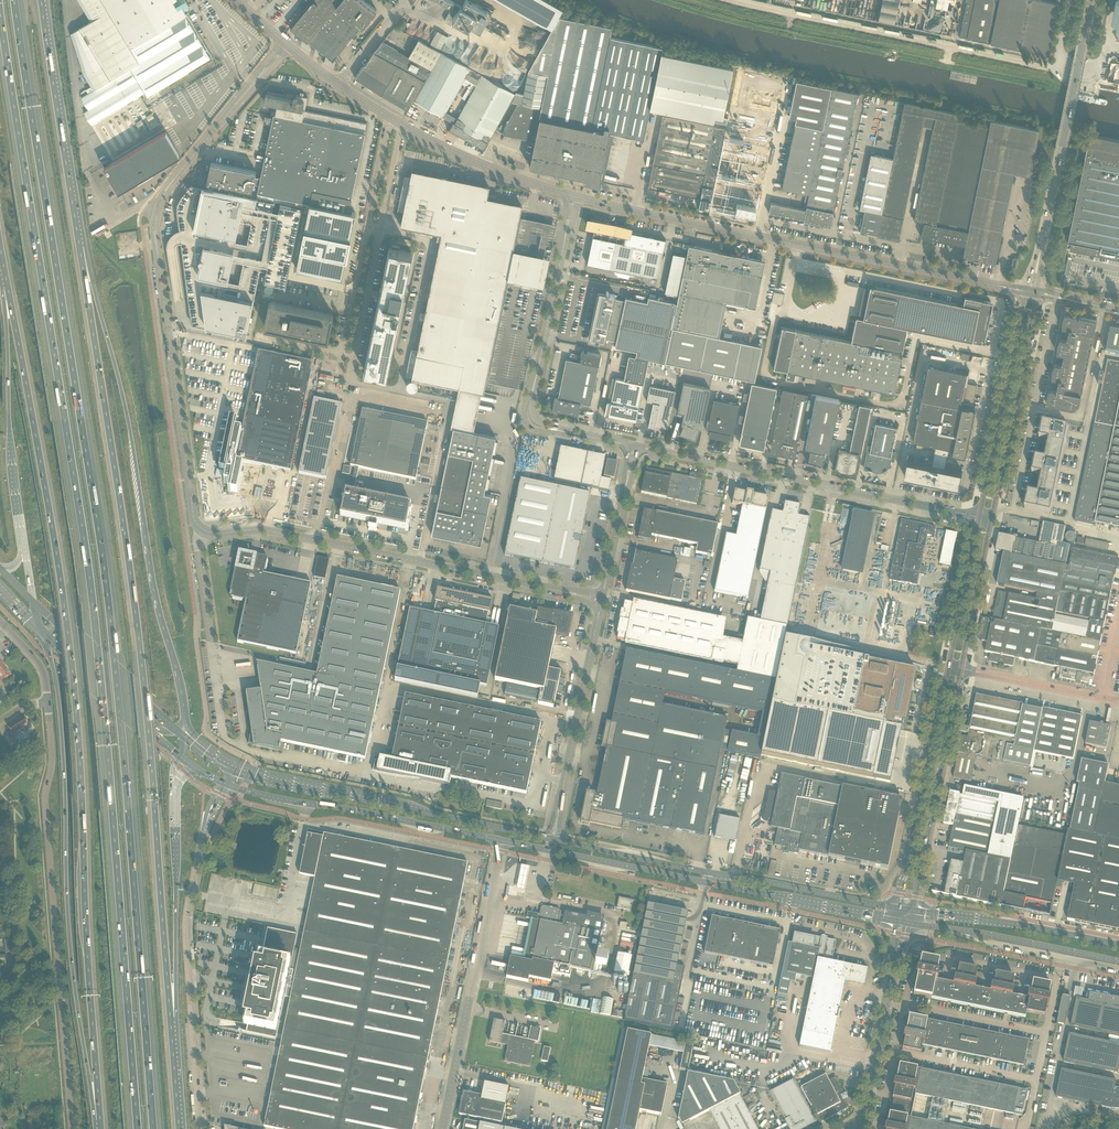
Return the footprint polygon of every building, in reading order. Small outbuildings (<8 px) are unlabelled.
[(145,93),(147,97),(211,59),(185,16),(187,15),(184,9),(189,6),(185,0),(82,0),(94,20),(74,32),(87,74),(96,88),(81,97),(88,109),(84,112),(91,124),(145,93)] [(304,11),(290,28),(307,42),(308,41),(333,61),(361,27),(362,28),(376,10),(364,0),(306,0),(310,3),(310,4),(306,2),(301,8),(304,11)] [(451,10),(445,20),(447,22),(446,23),(451,26),(452,24),(458,28),(461,23),(480,33),(491,13),(468,0),(465,0),(464,1),(462,0),(432,0),(451,10)] [(552,25),(563,5),(554,0),(507,0),(552,25)] [(883,0),(881,9),(897,12),(899,3),(883,0)] [(935,8),(947,10),(949,0),(936,0),(935,8)] [(1048,54),(1058,4),(1039,0),(965,0),(965,1),(967,1),(959,37),(1048,54)] [(388,1),(385,5),(391,10),(394,5),(388,1)] [(897,12),(881,9),(879,18),(895,21),(897,12)] [(504,127),(503,134),(535,141),(530,165),(529,164),(529,165),(530,165),(529,167),(554,172),(584,178),(583,182),(600,186),(599,185),(599,182),(602,183),(612,135),(609,134),(609,132),(624,135),(625,136),(643,140),(645,129),(648,118),(649,114),(650,108),(651,109),(713,121),(726,124),(727,119),(722,118),(723,112),(732,68),(661,53),(662,48),(609,37),(611,28),(559,17),(528,72),(548,76),(548,77),(528,73),(524,94),(516,93),(515,94),(511,102),(518,103),(507,122),(504,127)] [(431,44),(439,49),(446,36),(438,31),(431,44)] [(374,53),(397,66),(424,81),(440,52),(418,40),(409,57),(391,47),(389,45),(382,42),(374,53)] [(443,117),(467,74),(470,69),(441,52),(440,52),(424,81),(414,100),(443,117)] [(355,78),(381,95),(389,81),(397,66),(374,53),(365,65),(364,64),(355,78)] [(408,111),(414,100),(424,81),(397,66),(389,81),(381,95),(408,111)] [(449,130),(449,131),(459,136),(459,135),(484,149),(490,139),(493,134),(511,102),(515,94),(470,69),(467,74),(465,78),(476,85),(455,123),(454,123),(452,125),(450,129),(450,130),(449,130)] [(725,129),(709,208),(754,217),(782,78),(743,70),(736,105),(730,104),(727,119),(726,124),(725,129)] [(796,118),(795,123),(823,129),(831,88),(797,81),(789,117),(796,118)] [(807,202),(803,221),(830,226),(858,93),(831,88),(823,129),(812,179),(807,202)] [(259,185),(257,193),(306,203),(304,212),(308,212),(296,269),(342,278),(355,213),(349,211),(367,123),(330,115),(305,110),(307,97),(303,97),(304,93),(303,94),(300,93),(300,92),(299,96),(298,95),(298,94),(294,94),(294,95),(287,93),(287,96),(267,92),(267,94),(265,103),(273,104),(275,105),(273,112),(272,111),(271,114),(273,115),(260,178),(259,185)] [(877,234),(877,236),(881,237),(899,240),(900,235),(904,214),(922,125),(924,115),(935,118),(933,128),(915,214),(915,215),(914,220),(924,222),(921,237),(932,239),(938,214),(957,121),(958,114),(904,103),(893,159),(881,214),(881,216),(877,234)] [(124,118),(126,122),(136,123),(131,125),(137,126),(138,119),(142,119),(139,121),(140,121),(143,122),(143,123),(146,121),(146,120),(144,116),(144,115),(140,106),(133,110),(132,114),(127,113),(125,114),(124,118)] [(176,116),(166,120),(169,129),(179,125),(176,116)] [(650,176),(648,188),(659,190),(659,192),(665,194),(666,191),(700,198),(698,206),(709,208),(725,129),(663,117),(662,121),(660,128),(659,135),(657,145),(655,152),(654,157),(652,168),(650,176)] [(989,128),(965,246),(963,257),(995,264),(1014,173),(1029,176),(1039,130),(991,120),(989,128)] [(932,239),(965,246),(989,128),(957,121),(932,239)] [(823,129),(795,123),(784,173),(812,179),(823,129)] [(121,191),(124,189),(180,155),(165,131),(104,168),(117,190),(116,190),(116,192),(116,193),(117,194),(119,194),(121,193),(122,191),(121,191)] [(1090,134),(1068,241),(1071,242),(1070,249),(1074,250),(1074,249),(1081,251),(1080,251),(1081,251),(1087,252),(1087,253),(1088,253),(1088,252),(1094,254),(1095,254),(1101,255),(1102,256),(1102,255),(1105,256),(1118,259),(1118,140),(1090,134)] [(866,232),(877,234),(881,214),(893,159),(871,154),(859,209),(864,210),(860,232),(866,234),(866,232)] [(259,185),(260,178),(255,177),(256,172),(210,162),(206,182),(252,192),(254,184),(259,185)] [(440,241),(425,313),(421,312),(419,319),(423,320),(417,351),(411,350),(406,376),(459,388),(451,428),(453,428),(450,442),(448,442),(447,446),(449,447),(431,534),(461,540),(461,541),(461,542),(462,542),(463,542),(463,541),(481,545),(491,495),(484,493),(495,437),(469,431),(477,391),(483,392),(507,276),(509,276),(510,276),(515,252),(514,252),(512,252),(521,205),(486,198),(489,186),(412,171),(410,176),(405,175),(402,187),(408,189),(400,226),(421,230),(420,234),(432,237),(433,233),(438,234),(436,240),(440,241)] [(806,194),(804,202),(807,202),(812,179),(784,173),(781,189),(806,194)] [(253,300),(224,295),(241,210),(254,212),(257,199),(201,188),(198,203),(187,201),(182,206),(197,323),(217,328),(246,334),(246,333),(249,317),(253,300)] [(769,214),(803,221),(807,202),(804,202),(802,209),(771,203),(769,214)] [(280,204),(265,281),(286,285),(302,209),(280,204)] [(529,218),(521,216),(514,252),(515,252),(510,276),(509,276),(487,380),(517,387),(522,388),(556,223),(529,218)] [(587,263),(587,264),(651,278),(654,264),(660,265),(663,251),(657,250),(659,238),(628,232),(628,228),(591,220),(589,228),(594,229),(587,263)] [(665,240),(659,238),(657,250),(663,251),(665,240)] [(389,247),(364,370),(367,370),(366,373),(373,375),(374,372),(386,374),(411,252),(399,249),(399,247),(392,245),(392,248),(389,247)] [(684,265),(678,296),(672,327),(719,337),(726,302),(755,308),(761,280),(762,275),(765,261),(759,260),(729,253),(729,254),(729,255),(724,254),(724,253),(724,252),(694,246),(689,245),(688,248),(686,256),(686,259),(684,265)] [(255,263),(267,266),(270,255),(258,252),(255,263)] [(673,253),(667,280),(681,283),(686,256),(673,253)] [(657,279),(660,265),(654,264),(651,278),(657,279)] [(667,280),(665,292),(678,295),(681,283),(667,280)] [(773,367),(773,368),(787,371),(785,379),(793,381),(795,372),(881,390),(894,393),(902,352),(906,333),(907,328),(917,330),(966,340),(976,342),(983,343),(983,344),(984,344),(991,306),(990,306),(990,305),(991,305),(991,304),(991,303),(990,303),(989,303),(988,303),(988,302),(988,301),(964,296),(963,305),(957,304),(875,287),(869,286),(868,292),(863,318),(856,317),(851,341),(815,334),(797,330),(796,330),(796,329),(795,329),(795,330),(794,330),(781,327),(781,328),(782,328),(774,367),(773,367)] [(664,363),(664,362),(670,335),(669,335),(676,302),(648,297),(647,302),(625,297),(625,301),(614,298),(615,295),(608,293),(609,292),(606,291),(606,293),(604,293),(605,291),(599,289),(593,318),(589,339),(595,340),(595,342),(598,342),(598,341),(605,342),(606,339),(616,341),(615,346),(636,351),(635,356),(664,363)] [(771,302),(781,303),(783,293),(773,292),(771,302)] [(295,306),(293,306),(269,301),(264,326),(328,339),(333,314),(326,313),(324,312),(295,306)] [(1060,339),(1058,344),(1059,344),(1058,348),(1057,348),(1057,353),(1064,354),(1062,365),(1055,364),(1053,369),(1054,369),(1053,373),(1052,373),(1052,378),(1059,380),(1057,391),(1049,389),(1047,394),(1048,394),(1048,398),(1047,398),(1047,403),(1059,406),(1059,405),(1060,405),(1060,406),(1072,409),(1079,404),(1097,320),(1079,316),(1078,317),(1077,317),(1077,316),(1065,313),(1063,318),(1064,319),(1063,323),(1062,322),(1062,328),(1069,329),(1067,340),(1060,339)] [(1110,324),(1105,351),(1118,354),(1118,325),(1110,324)] [(670,335),(664,362),(754,380),(761,346),(719,337),(672,327),(670,335)] [(571,360),(566,359),(558,398),(554,397),(553,405),(556,405),(555,410),(578,415),(579,408),(588,409),(589,405),(590,405),(598,365),(601,355),(583,351),(583,350),(583,351),(581,351),(581,354),(580,354),(581,354),(580,356),(572,355),(571,360)] [(224,483),(230,485),(228,492),(231,493),(231,491),(237,492),(243,464),(241,464),(241,462),(291,472),(291,471),(290,471),(313,364),(258,352),(258,353),(260,353),(243,434),(241,433),(242,432),(236,430),(237,423),(236,422),(236,418),(230,417),(219,468),(225,469),(224,472),(226,473),(224,483)] [(607,402),(604,414),(605,414),(605,413),(608,414),(608,415),(622,418),(629,419),(636,420),(637,415),(643,384),(648,359),(629,355),(623,380),(615,378),(611,402),(607,402)] [(1095,424),(1115,428),(1118,429),(1118,363),(1108,361),(1104,376),(1100,375),(1098,385),(1102,385),(1096,419),(1095,424)] [(966,457),(971,430),(971,429),(972,429),(971,428),(975,409),(974,409),(973,410),(964,408),(964,407),(962,407),(962,409),(960,408),(962,399),(963,400),(963,401),(964,400),(974,402),(977,385),(967,383),(970,371),(969,371),(968,374),(928,366),(913,441),(936,446),(949,449),(953,450),(953,454),(954,454),(954,453),(964,455),(964,456),(966,457)] [(683,425),(682,426),(681,426),(681,428),(681,429),(680,433),(677,432),(677,433),(695,439),(699,428),(701,429),(710,388),(683,383),(677,412),(684,413),(681,425),(683,425)] [(742,433),(741,434),(740,441),(740,443),(763,448),(765,439),(765,438),(766,438),(776,388),(751,383),(741,433),(742,433)] [(647,424),(648,424),(648,426),(655,427),(655,426),(668,428),(676,390),(650,385),(646,401),(653,403),(649,421),(648,424),(647,423),(647,424)] [(782,388),(772,439),(774,439),(772,447),(795,455),(794,457),(795,457),(808,393),(782,388)] [(246,395),(247,396),(248,392),(240,389),(238,396),(245,398),(246,395)] [(805,431),(805,433),(804,438),(806,439),(806,442),(805,447),(810,448),(807,462),(811,463),(814,463),(816,464),(816,465),(818,465),(820,466),(823,459),(827,460),(839,399),(811,394),(811,397),(815,398),(808,431),(805,431)] [(314,399),(299,474),(326,479),(341,404),(314,399)] [(710,430),(709,433),(709,435),(733,440),(734,434),(733,434),(739,404),(714,399),(709,421),(707,420),(706,427),(706,429),(710,430)] [(839,449),(836,464),(835,469),(839,470),(839,471),(842,472),(842,471),(847,472),(847,473),(850,474),(850,472),(855,473),(859,454),(861,454),(870,407),(859,405),(849,452),(839,449)] [(353,476),(350,491),(345,490),(344,495),(343,494),(342,499),(345,500),(344,503),(343,503),(340,515),(406,529),(409,513),(411,513),(412,508),(410,508),(411,504),(407,503),(403,502),(354,492),(354,490),(359,468),(407,478),(412,479),(416,480),(427,423),(362,409),(351,467),(344,465),(342,473),(353,476)] [(1048,440),(1044,459),(1061,462),(1068,427),(1042,422),(1042,423),(1041,423),(1039,432),(1043,432),(1040,437),(1039,437),(1039,438),(1048,440)] [(864,469),(877,471),(878,472),(879,472),(880,472),(881,471),(882,471),(883,471),(885,470),(886,469),(887,468),(887,467),(888,466),(889,465),(889,464),(896,428),(875,423),(871,446),(868,446),(866,452),(868,452),(864,469)] [(1095,424),(1094,424),(1094,426),(1081,490),(1078,506),(1077,510),(1074,522),(1094,526),(1095,526),(1095,524),(1118,528),(1118,429),(1115,428),(1095,424)] [(962,472),(945,468),(949,449),(936,446),(932,465),(907,460),(907,462),(908,462),(906,474),(904,474),(904,476),(959,487),(960,485),(959,485),(961,473),(962,473),(962,472)] [(606,457),(561,448),(554,480),(609,492),(609,491),(611,480),(601,478),(604,467),(606,457)] [(1041,475),(1037,494),(1054,497),(1061,462),(1044,459),(1035,457),(1035,458),(1034,458),(1032,467),(1036,467),(1032,472),(1032,473),(1041,475)] [(614,479),(617,462),(607,460),(604,476),(614,479)] [(646,468),(642,490),(641,493),(696,504),(701,479),(694,478),(695,475),(691,474),(690,477),(646,468)] [(520,480),(504,555),(575,570),(590,494),(520,480)] [(256,488),(254,498),(262,499),(264,490),(256,488)] [(753,493),(752,493),(747,492),(746,494),(735,492),(732,502),(733,502),(732,504),(742,506),(736,537),(726,535),(721,557),(719,569),(714,592),(748,599),(768,499),(766,498),(767,498),(753,495),(753,493)] [(1037,494),(1028,492),(1027,493),(1025,502),(1029,502),(1025,507),(1024,508),(1050,513),(1054,497),(1037,494)] [(208,509),(221,512),(223,501),(210,498),(208,509)] [(772,511),(771,516),(759,571),(770,573),(760,621),(787,627),(809,519),(799,517),(801,506),(794,504),(795,503),(791,503),(791,504),(785,502),(782,513),(772,511)] [(657,512),(677,516),(677,513),(667,511),(668,509),(658,507),(657,512)] [(718,525),(649,511),(644,510),(638,538),(650,541),(651,536),(697,545),(696,553),(711,556),(718,525)] [(843,571),(860,574),(872,514),(856,511),(843,571)] [(889,580),(910,584),(917,586),(919,575),(923,576),(925,567),(920,566),(927,536),(932,537),(932,538),(935,527),(930,526),(929,532),(928,532),(929,526),(902,520),(889,580)] [(999,535),(996,551),(1066,565),(1070,545),(1063,543),(1066,527),(1048,524),(1044,544),(1017,538),(1017,536),(1002,532),(1001,535),(999,535)] [(938,563),(951,565),(956,533),(943,531),(938,563)] [(1109,544),(1086,539),(1085,546),(1107,550),(1109,544)] [(1073,548),(1070,559),(1115,569),(1118,558),(1073,548)] [(669,600),(681,602),(685,583),(672,580),(676,561),(677,561),(636,552),(635,552),(630,580),(629,579),(629,581),(628,583),(629,583),(627,591),(626,591),(669,600)] [(1001,573),(998,585),(1004,587),(1037,593),(1059,597),(1060,592),(1062,582),(1065,571),(1066,566),(1066,565),(1001,552),(1005,553),(1002,565),(1001,573)] [(240,553),(239,557),(230,598),(244,601),(244,600),(246,600),(237,642),(296,654),(311,584),(263,574),(263,572),(265,572),(267,558),(240,553)] [(1066,566),(1065,571),(1113,581),(1115,569),(1070,559),(1069,566),(1066,566)] [(1113,581),(1065,571),(1062,582),(1111,592),(1113,581)] [(245,696),(245,697),(245,698),(246,698),(247,698),(247,703),(251,731),(248,744),(253,745),(279,750),(281,742),(365,759),(400,591),(337,578),(317,675),(257,663),(261,691),(246,693),(246,694),(246,695),(245,695),(245,696)] [(1062,582),(1060,592),(1108,602),(1111,592),(1062,582)] [(410,609),(395,680),(413,684),(478,698),(480,685),(487,686),(487,683),(498,633),(499,628),(486,625),(489,612),(490,612),(492,600),(437,589),(435,601),(436,601),(433,614),(421,611),(411,609),(410,609)] [(992,620),(1038,629),(1052,632),(1056,612),(1059,597),(1037,593),(1036,599),(998,591),(992,620)] [(1060,592),(1059,597),(1056,612),(1104,622),(1108,602),(1060,592)] [(667,608),(639,603),(634,601),(633,604),(625,602),(617,639),(625,641),(625,643),(712,661),(723,664),(728,640),(717,638),(721,619),(671,609),(671,610),(666,609),(667,608)] [(510,609),(508,614),(495,680),(541,690),(538,704),(553,707),(561,672),(548,669),(555,635),(567,637),(571,616),(538,609),(536,615),(510,609)] [(1056,612),(1052,632),(1100,642),(1104,622),(1056,612)] [(983,640),(987,641),(992,619),(982,617),(978,637),(979,637),(983,637),(983,641),(983,640)] [(776,680),(787,627),(747,619),(736,672),(776,680)] [(1015,658),(1031,662),(1038,629),(992,620),(992,619),(987,641),(985,652),(986,652),(990,653),(989,659),(994,659),(993,662),(1013,666),(1015,658)] [(1038,629),(1031,662),(1044,664),(1057,667),(1056,673),(1059,674),(1059,677),(1076,681),(1079,682),(1080,681),(1089,683),(1090,680),(1092,680),(1096,662),(1091,661),(1092,657),(1097,658),(1100,642),(1052,632),(1038,629)] [(785,637),(761,756),(873,778),(890,782),(901,730),(903,730),(912,690),(909,689),(910,684),(913,684),(913,683),(916,671),(864,661),(865,659),(866,654),(785,637)] [(579,820),(581,821),(621,829),(622,821),(621,821),(622,819),(703,835),(727,719),(662,705),(665,693),(762,713),(757,737),(731,732),(727,751),(760,758),(776,681),(626,650),(611,723),(607,723),(606,724),(602,747),(606,748),(596,796),(595,795),(595,794),(587,793),(583,813),(580,812),(579,820)] [(5,684),(10,681),(8,678),(11,675),(0,660),(0,678),(5,684)] [(416,780),(420,780),(444,785),(445,777),(526,794),(541,723),(405,695),(392,760),(380,757),(379,762),(375,762),(373,772),(382,774),(391,776),(400,777),(416,780)] [(968,727),(961,726),(958,740),(959,741),(959,745),(957,744),(955,753),(958,753),(953,778),(971,782),(976,757),(990,760),(990,759),(992,759),(992,760),(1019,766),(1031,708),(1023,706),(1023,704),(977,695),(971,724),(969,724),(968,727)] [(1042,710),(1031,708),(1019,766),(1031,768),(1034,752),(1073,760),(1082,716),(1043,708),(1042,710)] [(25,719),(23,720),(21,717),(7,726),(14,737),(28,728),(25,724),(27,722),(25,719)] [(1106,748),(1111,728),(1103,726),(1104,723),(1101,723),(1100,724),(1090,722),(1089,728),(1085,744),(1106,748)] [(1110,785),(1106,784),(1105,784),(1109,766),(1105,765),(1082,760),(1081,765),(1077,783),(1080,784),(1070,831),(1105,838),(1118,841),(1118,787),(1110,785)] [(806,779),(782,774),(780,781),(778,793),(774,792),(768,797),(772,801),(767,806),(770,809),(765,814),(768,817),(772,818),(771,823),(771,827),(778,829),(777,833),(774,845),(787,848),(786,852),(784,851),(783,853),(788,854),(788,853),(798,855),(799,850),(831,857),(861,863),(887,869),(902,799),(842,787),(842,788),(831,786),(813,782),(805,781),(806,779)] [(948,803),(946,813),(1018,827),(1018,825),(1023,798),(965,787),(964,789),(962,796),(960,795),(960,794),(950,792),(949,799),(950,799),(950,803),(948,803)] [(486,806),(501,810),(503,804),(487,800),(486,806)] [(948,847),(966,851),(1011,860),(1018,827),(946,813),(944,824),(953,826),(948,847)] [(719,816),(714,838),(735,842),(736,842),(740,821),(719,816)] [(1011,860),(1001,907),(1024,911),(1025,906),(1026,898),(1053,903),(1053,899),(1057,881),(1063,854),(1039,850),(1040,845),(1063,850),(1064,849),(1066,837),(1066,835),(1018,825),(1018,827),(1011,860)] [(245,1025),(248,1025),(246,1031),(246,1032),(276,1038),(284,996),(290,998),(290,1000),(264,1126),(276,1128),(413,1128),(417,1108),(434,1029),(439,1001),(442,1001),(443,997),(440,997),(467,863),(330,835),(324,834),(324,833),(307,830),(304,847),(303,847),(305,848),(306,848),(305,855),(301,875),(315,877),(315,878),(300,950),(294,949),(297,934),(296,934),(296,935),(267,929),(262,954),(262,956),(260,955),(258,962),(257,966),(260,967),(258,974),(256,974),(253,985),(252,987),(255,987),(253,993),(251,993),(251,995),(249,1006),(251,1006),(250,1014),(248,1014),(245,1025)] [(1040,845),(1039,850),(1063,854),(1057,881),(1059,881),(1066,883),(1075,885),(1070,907),(1067,920),(1068,920),(1069,920),(1087,924),(1105,838),(1070,831),(1068,830),(1066,835),(1066,837),(1064,849),(1063,850),(1040,845)] [(1087,924),(1099,926),(1118,930),(1118,841),(1105,838),(1087,924)] [(951,896),(1001,907),(1011,860),(966,851),(964,863),(952,861),(945,891),(944,890),(943,894),(941,893),(941,894),(951,896)] [(767,874),(774,875),(776,864),(769,862),(767,874)] [(262,887),(262,888),(261,891),(265,892),(264,897),(275,899),(277,889),(262,885),(262,887)] [(635,901),(619,897),(618,901),(616,908),(626,910),(626,909),(630,910),(631,906),(632,905),(631,905),(632,900),(635,901)] [(633,976),(624,1020),(672,1030),(685,967),(677,965),(686,920),(688,912),(653,905),(648,904),(633,976)] [(510,958),(506,977),(512,979),(528,982),(529,978),(551,982),(552,973),(570,977),(571,968),(592,973),(593,973),(597,974),(598,969),(599,965),(607,967),(607,963),(609,957),(603,956),(604,952),(598,951),(604,920),(564,912),(564,913),(560,913),(561,912),(545,909),(546,907),(543,906),(541,908),(539,914),(537,914),(536,920),(540,921),(532,962),(522,960),(510,958)] [(536,920),(537,914),(528,912),(526,918),(536,920)] [(773,967),(778,943),(780,932),(780,931),(779,932),(717,919),(710,953),(704,952),(704,953),(773,967)] [(793,943),(788,943),(778,994),(787,996),(790,981),(794,982),(795,979),(800,980),(801,976),(813,978),(799,1046),(830,1053),(837,1017),(839,1018),(841,1011),(838,1010),(844,980),(864,984),(867,969),(830,961),(834,942),(828,940),(826,940),(826,939),(822,938),(821,939),(820,938),(820,939),(815,938),(808,937),(807,937),(802,936),(795,934),(793,943)] [(614,972),(629,975),(630,972),(628,971),(631,957),(618,954),(614,972)] [(1047,1002),(1049,1002),(1046,1001),(1047,996),(1048,997),(1051,984),(1032,980),(1030,992),(1028,991),(1027,998),(1020,997),(1020,995),(1019,995),(1019,996),(1012,995),(1012,994),(1009,994),(1010,989),(1011,989),(1014,976),(995,973),(993,984),(991,984),(990,990),(983,989),(983,988),(982,988),(982,989),(975,987),(972,986),(973,981),(974,982),(977,969),(958,965),(956,977),(954,976),(953,983),(946,982),(946,980),(945,981),(937,980),(938,973),(936,973),(939,961),(921,957),(918,970),(919,970),(918,975),(916,975),(915,975),(917,976),(913,995),(931,999),(931,998),(950,1002),(950,1003),(951,1002),(970,1006),(969,1007),(970,1007),(970,1006),(1007,1013),(1006,1014),(1007,1014),(1007,1013),(1025,1017),(1026,1012),(1044,1016),(1047,1002)] [(618,982),(618,992),(626,993),(627,982),(618,982)] [(1077,999),(1082,1000),(1084,990),(1075,989),(1073,998),(1077,999)] [(558,999),(557,998),(557,995),(533,990),(531,997),(557,1002),(558,999)] [(1071,1026),(1118,1036),(1118,998),(1098,995),(1090,994),(1090,996),(1089,1000),(1089,1001),(1087,1001),(1084,1000),(1082,1000),(1077,999),(1071,1026)] [(1071,997),(1063,996),(1057,1023),(1065,1025),(1071,997)] [(599,1010),(598,1013),(610,1016),(613,999),(601,997),(599,1010)] [(922,1045),(938,1048),(1023,1066),(1029,1040),(927,1020),(927,1019),(909,1016),(906,1032),(905,1037),(903,1037),(904,1037),(902,1049),(920,1053),(922,1045)] [(504,1062),(510,1063),(530,1067),(535,1042),(538,1043),(541,1029),(493,1020),(489,1042),(507,1046),(504,1062)] [(639,1110),(661,1114),(667,1084),(642,1079),(649,1046),(650,1041),(651,1035),(627,1030),(622,1029),(602,1128),(636,1128),(639,1110)] [(1118,1073),(1118,1071),(1118,1044),(1069,1034),(1063,1062),(1118,1073)] [(685,1042),(683,1053),(680,1069),(688,1071),(693,1044),(685,1042)] [(541,1061),(547,1062),(550,1048),(544,1047),(541,1061)] [(911,1118),(915,1094),(1013,1114),(1022,1116),(1023,1108),(1023,1107),(1027,1091),(921,1069),(917,1068),(904,1065),(899,1064),(896,1081),(897,1081),(896,1086),(893,1085),(893,1086),(895,1086),(892,1098),(893,1098),(893,1099),(890,1113),(889,1113),(887,1125),(887,1126),(887,1128),(967,1128),(911,1118)] [(1116,1081),(1062,1070),(1056,1097),(1102,1107),(1111,1109),(1118,1109),(1118,1089),(1115,1088),(1116,1081)] [(753,1125),(754,1125),(739,1095),(740,1095),(733,1082),(687,1073),(678,1119),(686,1114),(689,1121),(709,1111),(719,1128),(755,1128),(753,1125)] [(535,1085),(536,1079),(514,1074),(512,1080),(535,1085)] [(800,1088),(816,1118),(819,1123),(848,1108),(844,1100),(848,1098),(845,1092),(844,1093),(835,1077),(828,1080),(825,1075),(800,1088)] [(789,1128),(804,1128),(807,1127),(806,1127),(816,1122),(794,1080),(770,1092),(785,1120),(784,1120),(789,1128)] [(462,1101),(459,1114),(464,1115),(502,1123),(505,1105),(509,1087),(484,1082),(481,1096),(476,1095),(471,1094),(468,1094),(468,1093),(467,1093),(464,1092),(462,1098),(461,1098),(461,1097),(461,1098),(461,1099),(460,1100),(460,1101),(461,1101),(462,1101)] [(535,1102),(547,1105),(549,1095),(533,1092),(532,1097),(536,1097),(535,1102)] [(559,1108),(559,1114),(556,1114),(555,1121),(562,1121),(563,1108),(559,1108)] [(480,1123),(465,1120),(463,1128),(479,1128),(480,1123)]
